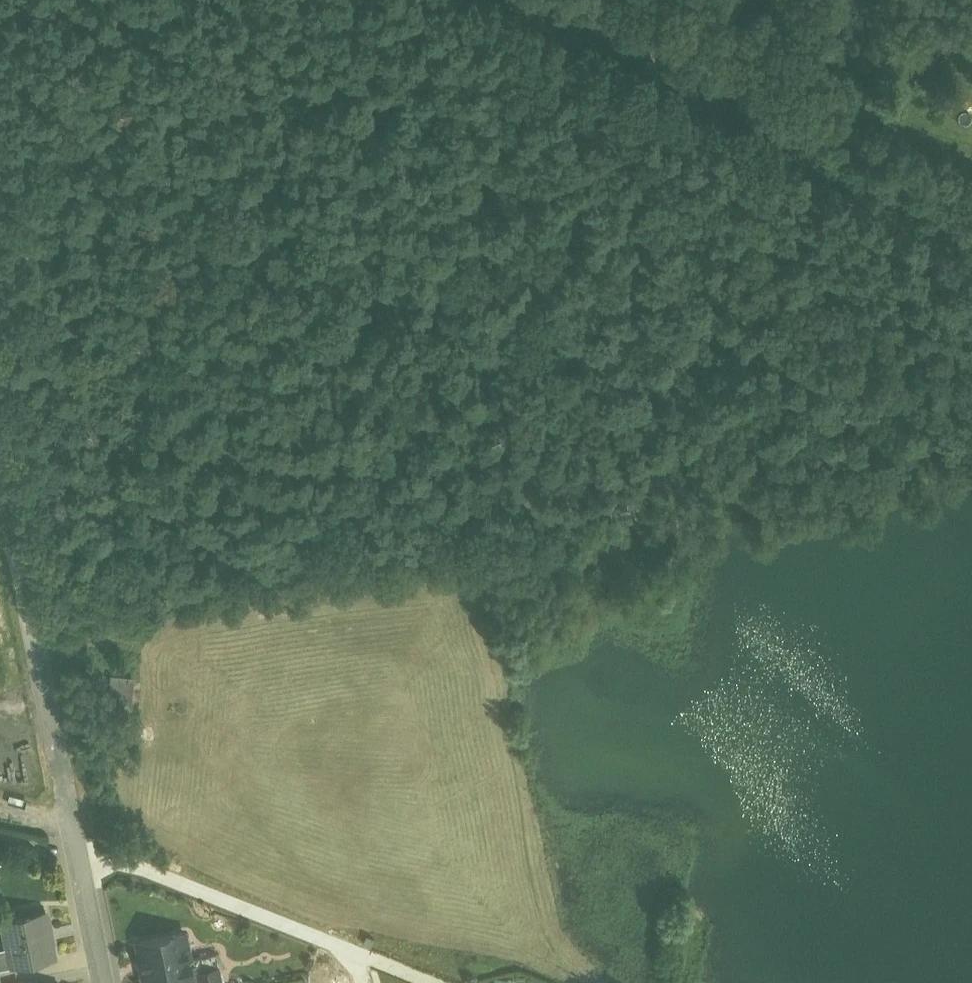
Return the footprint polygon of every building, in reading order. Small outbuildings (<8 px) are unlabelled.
[(131,678),(114,676),(113,695),(102,694),(101,701),(112,702),(112,706),(128,707),(131,678)] [(4,919),(11,951),(0,953),(0,968),(56,957),(46,910),(4,919)] [(139,941),(144,966),(143,966),(146,982),(156,982),(183,978),(183,977),(177,948),(174,934),(139,941)] [(188,946),(177,948),(183,977),(194,974),(188,946)] [(195,958),(200,982),(223,982),(217,953),(195,958)]
